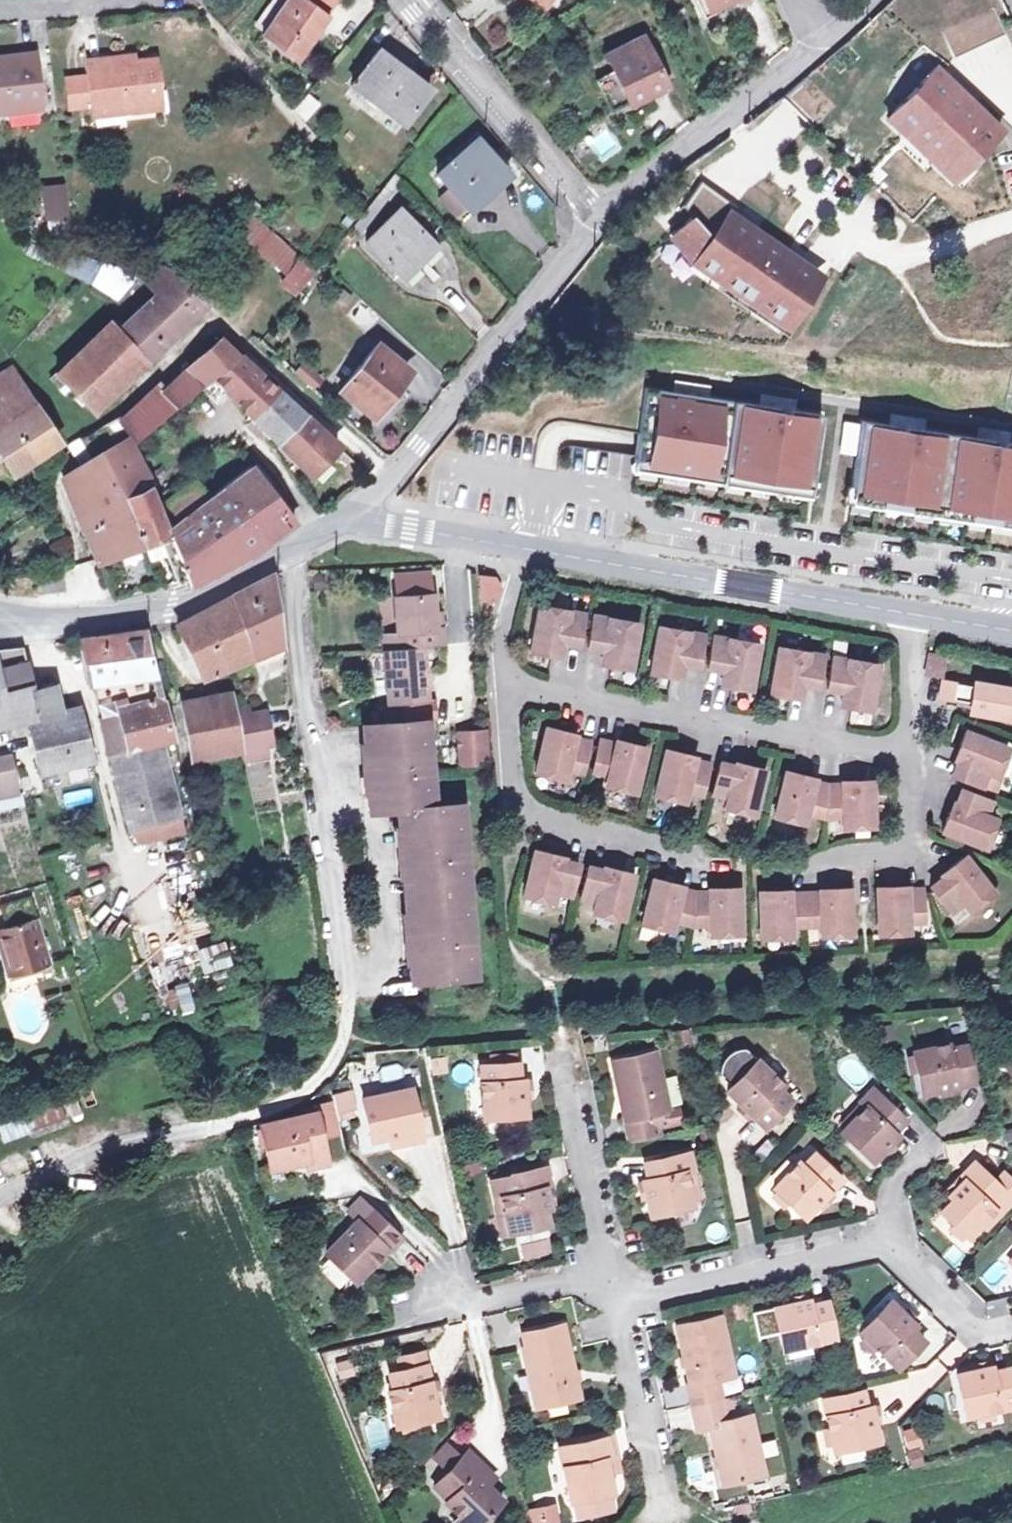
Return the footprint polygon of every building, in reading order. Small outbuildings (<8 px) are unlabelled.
[(299,50),(328,9),(315,0),(280,0),(263,26),(299,50)] [(994,1),(941,24),(954,51),(1006,27),(994,1)] [(632,98),(668,80),(644,31),(608,49),(616,65),(631,96),(632,98)] [(7,104),(6,96),(41,93),(37,44),(1,47),(2,58),(0,59),(0,105),(7,104)] [(405,116),(430,81),(378,44),(353,79),(405,116)] [(88,100),(126,97),(126,102),(163,99),(159,50),(134,52),(135,59),(121,60),(120,48),(84,51),(85,67),(87,92),(88,100)] [(1000,124),(936,61),(916,81),(889,108),(953,173),(1000,124)] [(613,105),(631,96),(616,65),(598,74),(613,105)] [(85,67),(66,69),(68,94),(87,92),(85,67)] [(308,93),(293,108),(305,120),(321,104),(308,93)] [(468,196),(506,160),(476,128),(438,163),(468,196)] [(739,202),(703,177),(685,202),(694,208),(722,226),(732,212),(739,202)] [(61,184),(42,186),(44,213),(52,213),(62,211),(64,211),(61,184)] [(404,265),(434,233),(400,200),(369,233),(404,265)] [(303,283),(317,265),(241,202),(226,220),(303,283)] [(701,258),(754,295),(784,317),(816,271),(732,212),(722,226),(694,208),(671,232),(696,264),(701,258)] [(62,211),(52,213),(53,227),(64,225),(62,211)] [(29,249),(38,240),(27,232),(20,240),(29,249)] [(47,261),(64,267),(71,251),(53,245),(47,261)] [(151,290),(111,329),(96,344),(87,334),(49,368),(90,409),(211,293),(195,280),(183,272),(171,266),(157,258),(133,272),(151,290)] [(90,283),(114,291),(132,272),(98,260),(90,283)] [(788,320),(784,317),(754,295),(749,302),(782,326),(788,320)] [(101,320),(87,334),(96,344),(111,329),(101,320)] [(220,332),(160,387),(174,402),(192,386),(205,375),(237,348),(220,332)] [(342,385),(372,408),(409,362),(380,338),(342,385)] [(221,391),(247,415),(276,384),(237,348),(205,375),(221,391)] [(304,360),(293,372),(313,390),(324,378),(304,360)] [(11,464),(57,434),(11,363),(0,370),(0,447),(11,464)] [(674,384),(646,380),(638,437),(636,453),(812,479),(823,406),(795,402),(797,391),(777,388),(775,399),(694,387),(696,376),(676,373),(674,384)] [(205,375),(192,386),(210,403),(221,391),(205,375)] [(303,410),(276,384),(247,415),(249,417),(274,440),(303,410)] [(174,402),(160,387),(124,420),(132,437),(153,419),(169,405),(174,402)] [(851,485),(1011,508),(1011,434),(1010,433),(1011,423),(992,420),(990,430),(910,419),(911,408),(891,405),(890,416),(862,412),(861,417),(845,414),(841,442),(857,445),(851,485)] [(340,445),(303,410),(274,440),(306,470),(331,443),(337,448),(340,445)] [(99,558),(139,540),(120,499),(146,485),(134,458),(128,462),(118,445),(109,451),(104,443),(66,472),(65,476),(99,558)] [(246,465),(203,498),(178,516),(172,521),(165,526),(183,564),(189,577),(191,581),(245,553),(293,519),(272,495),(278,489),(264,473),(258,478),(246,465)] [(173,510),(178,516),(203,498),(190,481),(164,499),(173,510)] [(120,499),(139,540),(154,534),(171,569),(183,564),(165,526),(152,496),(146,485),(120,499)] [(173,510),(167,514),(172,521),(178,516),(173,510)] [(269,569),(228,591),(254,648),(280,638),(269,569)] [(43,590),(65,587),(63,573),(41,576),(43,590)] [(501,578),(487,580),(488,597),(503,595),(501,578)] [(404,697),(432,695),(427,641),(447,640),(445,622),(440,623),(438,589),(399,591),(402,642),(390,643),(393,698),(404,697)] [(203,670),(254,648),(228,591),(174,619),(177,625),(203,670)] [(565,657),(566,647),(569,647),(570,644),(585,647),(591,615),(546,607),(538,653),(565,657)] [(611,665),(637,670),(646,625),(601,617),(595,648),(610,651),(609,654),(612,655),(611,665)] [(171,745),(168,735),(175,734),(158,669),(152,670),(140,628),(81,634),(93,680),(97,699),(129,823),(180,811),(163,747),(171,745)] [(689,669),(690,665),(705,668),(710,636),(676,630),(665,628),(657,674),(684,678),(686,668),(689,669)] [(730,687),(757,691),(765,646),(720,638),(715,670),(730,672),(729,676),(732,676),(730,687)] [(0,640),(0,712),(1,720),(28,713),(58,708),(54,684),(28,690),(21,647),(19,639),(0,640)] [(808,690),(809,686),(824,689),(830,657),(785,649),(777,695),(804,700),(806,689),(808,690)] [(951,659),(936,657),(937,677),(948,679),(951,659)] [(850,708),(877,713),(885,667),(839,659),(834,691),(849,694),(849,697),(852,698),(850,708)] [(985,716),(1011,721),(1011,691),(981,685),(980,689),(949,683),(946,700),(977,706),(979,711),(978,715),(985,716)] [(194,757),(249,747),(243,716),(240,704),(238,691),(182,701),(194,757)] [(432,695),(404,697),(405,720),(434,718),(433,713),(441,713),(439,694),(432,695)] [(255,701),(240,704),(243,716),(257,713),(255,701)] [(58,708),(28,713),(29,720),(40,766),(91,756),(79,703),(58,708)] [(257,713),(243,716),(249,747),(275,742),(270,710),(257,713)] [(435,734),(434,718),(405,720),(376,721),(377,737),(369,738),(372,788),(380,787),(382,806),(409,804),(410,823),(403,824),(406,873),(416,872),(418,888),(418,906),(410,907),(414,958),(424,957),(424,975),(479,972),(478,954),(471,955),(467,905),(475,905),(473,885),(464,886),(459,819),(467,819),(466,799),(438,802),(436,784),(428,785),(424,735),(435,734)] [(542,774),(574,781),(576,771),(589,774),(596,742),(572,737),(572,733),(553,728),(542,774)] [(490,729),(463,730),(464,759),(493,759),(490,729)] [(992,779),(1002,783),(1011,757),(1011,750),(972,734),(964,753),(967,754),(958,777),(988,789),(992,779)] [(610,786),(641,794),(652,749),(632,744),(632,747),(607,741),(599,773),(612,776),(610,786)] [(16,800),(2,750),(0,751),(0,805),(16,800)] [(693,804),(695,794),(708,797),(716,766),(690,759),(691,756),(672,751),(661,796),(693,804)] [(731,809),(761,817),(772,772),(752,767),(751,770),(726,764),(719,796),(734,799),(731,809)] [(815,815),(832,820),(834,787),(811,781),(812,778),(792,773),(781,818),(812,826),(815,815)] [(858,786),(834,787),(832,820),(847,819),(847,830),(879,829),(878,783),(858,783),(858,786)] [(955,814),(948,833),(991,850),(1002,821),(992,818),(998,803),(967,792),(958,815),(955,814)] [(530,896),(559,903),(561,893),(577,897),(584,865),(560,859),(560,856),(541,851),(530,896)] [(968,906),(974,914),(999,896),(971,859),(955,870),(957,874),(936,889),(955,915),(968,906)] [(599,913),(628,920),(639,875),(620,871),(619,874),(594,867),(586,899),(602,903),(599,913)] [(698,926),(701,894),(678,888),(679,885),(659,880),(648,925),(677,932),(680,922),(698,926)] [(725,893),(701,894),(698,926),(715,926),(716,936),(746,936),(745,889),(725,890),(725,893)] [(883,890),(884,936),(914,935),(914,924),(929,924),(928,891),(903,892),(903,889),(883,890)] [(835,895),(810,895),(811,927),(824,927),(825,938),(857,937),(855,890),(835,891),(835,895)] [(799,928),(811,927),(810,895),(786,896),(785,893),(765,893),(767,939),(799,939),(799,928)] [(10,925),(0,927),(0,933),(12,973),(49,962),(32,895),(3,902),(10,925)] [(195,949),(203,973),(232,964),(225,940),(195,949)] [(178,956),(149,958),(150,977),(180,975),(178,956)] [(164,989),(174,1017),(199,1007),(189,980),(164,989)] [(941,1048),(940,1043),(909,1049),(916,1090),(967,1080),(961,1044),(941,1048)] [(1008,1045),(994,1055),(998,1062),(1011,1052),(1011,1051),(1008,1045)] [(738,1104),(748,1115),(762,1127),(788,1100),(776,1089),(779,1085),(753,1060),(740,1049),(730,1050),(718,1061),(716,1075),(728,1086),(724,1091),(738,1104)] [(998,1062),(1011,1082),(1011,1052),(998,1062)] [(657,1106),(646,1053),(607,1061),(625,1144),(654,1137),(648,1108),(657,1106)] [(513,1059),(477,1060),(479,1113),(522,1112),(520,1077),(514,1077),(513,1059)] [(420,1140),(408,1085),(359,1095),(369,1138),(397,1132),(399,1143),(420,1140)] [(889,1126),(900,1116),(869,1085),(855,1099),(860,1105),(838,1126),(867,1156),(893,1130),(889,1126)] [(348,1092),(333,1093),(336,1117),(351,1116),(348,1092)] [(41,1102),(46,1126),(65,1123),(60,1098),(41,1102)] [(41,1130),(33,1104),(0,1114),(0,1136),(2,1141),(41,1130)] [(330,1104),(318,1106),(322,1123),(334,1120),(330,1104)] [(745,1118),(748,1115),(738,1104),(734,1108),(745,1118)] [(301,1116),(257,1127),(267,1169),(303,1161),(305,1168),(323,1163),(315,1125),(322,1123),(318,1106),(300,1111),(301,1116)] [(690,1168),(686,1149),(641,1157),(645,1177),(640,1178),(646,1211),(688,1204),(681,1170),(690,1168)] [(811,1149),(797,1162),(795,1160),(771,1183),(799,1211),(836,1175),(811,1149)] [(1009,1196),(990,1179),(968,1158),(957,1169),(962,1174),(945,1191),(949,1195),(937,1207),(964,1233),(978,1218),(983,1223),(1009,1196)] [(487,1178),(495,1218),(503,1217),(506,1230),(544,1223),(542,1211),(546,1210),(541,1184),(546,1183),(542,1167),(487,1178)] [(990,1179),(1009,1196),(1011,1193),(1011,1178),(1001,1168),(990,1179)] [(848,1182),(837,1194),(856,1211),(867,1198),(848,1182)] [(364,1204),(353,1216),(360,1223),(372,1212),(364,1204)] [(360,1223),(353,1216),(319,1251),(351,1281),(396,1235),(372,1212),(360,1223)] [(498,1232),(506,1230),(503,1217),(495,1218),(498,1232)] [(806,1298),(749,1311),(755,1336),(776,1331),(780,1348),(832,1336),(824,1300),(807,1303),(806,1298)] [(908,1326),(911,1322),(885,1298),(857,1327),(894,1362),(920,1338),(908,1326)] [(685,1385),(688,1405),(722,1398),(718,1377),(731,1375),(719,1315),(677,1323),(689,1384),(685,1385)] [(524,1331),(527,1348),(523,1349),(535,1402),(579,1394),(563,1324),(524,1331)] [(401,1370),(427,1365),(424,1351),(398,1356),(401,1370)] [(337,1379),(354,1376),(351,1360),(335,1362),(337,1379)] [(427,1365),(401,1370),(389,1372),(393,1389),(385,1390),(392,1424),(436,1416),(427,1365)] [(989,1365),(954,1371),(962,1412),(1011,1402),(1011,1400),(1005,1367),(990,1370),(989,1365)] [(858,1385),(820,1394),(832,1447),(875,1437),(868,1401),(861,1402),(858,1385)] [(722,1398),(688,1405),(692,1425),(711,1422),(721,1478),(761,1470),(750,1411),(726,1416),(722,1398)] [(905,1429),(908,1466),(923,1465),(920,1427),(905,1429)] [(607,1458),(610,1472),(622,1469),(614,1435),(608,1436),(613,1456),(607,1458)] [(613,1456),(608,1436),(561,1447),(572,1496),(576,1495),(579,1510),(612,1503),(609,1487),(613,1486),(610,1472),(607,1458),(613,1456)] [(445,1469),(457,1456),(443,1443),(431,1455),(445,1469)] [(484,1483),(473,1473),(481,1465),(465,1449),(457,1456),(445,1469),(431,1484),(445,1497),(443,1499),(458,1514),(467,1522),(476,1522),(500,1498),(484,1483)] [(492,1474),(481,1465),(473,1473),(484,1483),(492,1474)] [(555,1502),(527,1509),(531,1522),(560,1522),(555,1502)] [(458,1514),(450,1521),(452,1522),(467,1522),(458,1514)]
